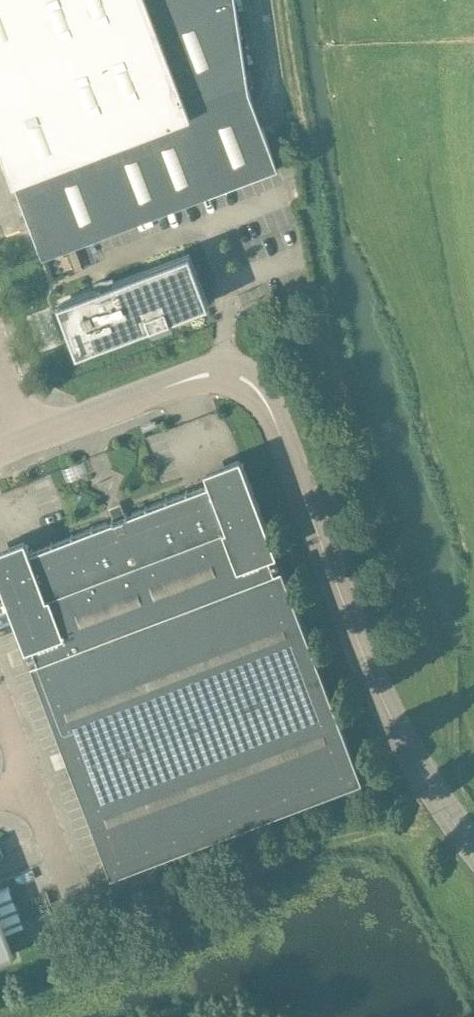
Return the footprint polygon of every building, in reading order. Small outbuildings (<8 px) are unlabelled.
[(43,255),(277,165),(249,90),(236,0),(0,0),(0,143),(43,255)] [(171,313),(206,300),(189,254),(62,303),(80,349),(151,322),(154,331),(175,324),(171,313)] [(318,659),(282,566),(275,569),(270,555),(277,552),(275,545),(276,545),(275,543),(274,544),(267,525),(268,525),(268,523),(266,524),(259,505),(261,505),(260,503),(259,503),(252,485),(253,484),(252,483),(251,483),(246,470),(209,484),(208,483),(207,483),(207,484),(189,492),(188,490),(186,491),(187,492),(168,499),(168,498),(166,499),(167,500),(148,507),(148,506),(146,506),(147,508),(128,515),(128,513),(126,514),(126,515),(115,520),(114,519),(112,519),(113,520),(94,528),(94,526),(92,527),(93,528),(74,535),(74,534),(72,535),(72,536),(54,543),(53,542),(52,542),(52,544),(34,551),(33,549),(32,550),(27,538),(0,549),(0,579),(0,581),(1,581),(8,599),(7,600),(7,601),(8,601),(16,619),(14,620),(15,622),(16,621),(23,640),(22,640),(23,642),(24,641),(26,648),(34,645),(39,659),(32,662),(112,874),(363,778),(318,659)] [(14,953),(5,930),(24,923),(9,885),(0,888),(0,958),(14,953)]
